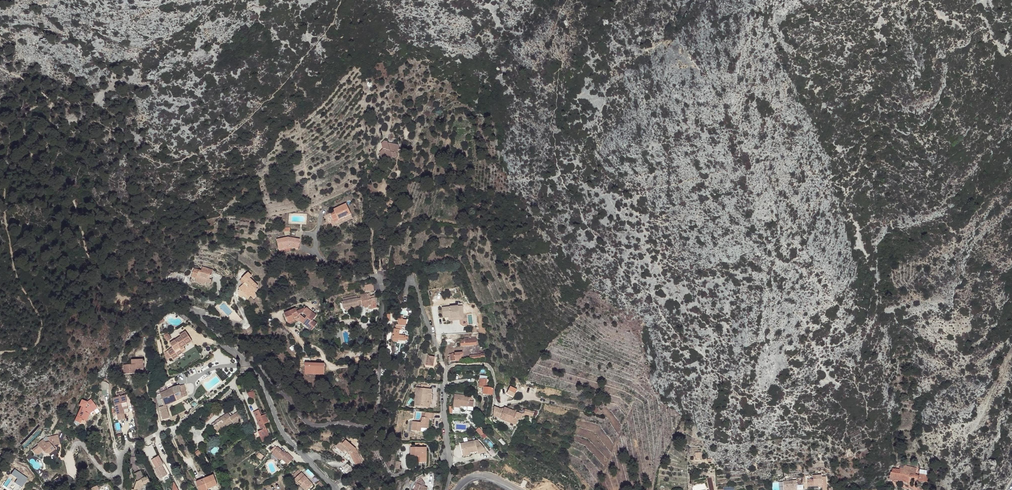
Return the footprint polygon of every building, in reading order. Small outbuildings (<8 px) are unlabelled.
[(384,148),(385,153),(391,155),(393,152),(395,153),(399,154),(398,152),(402,152),(401,149),(404,150),(404,147),(393,144),(392,139),(389,138),(386,140),(387,145),(384,148)] [(341,210),(336,213),(339,219),(338,220),(340,223),(344,221),(343,218),(345,217),(346,219),(355,216),(349,204),(340,208),(341,210)] [(386,244),(390,245),(395,233),(386,230),(384,236),(389,237),(386,244)] [(291,238),(280,240),(282,251),(288,249),(288,248),(294,247),(294,249),(303,250),(304,240),(291,238)] [(201,271),(194,268),(191,277),(197,279),(196,282),(210,284),(212,275),(213,270),(202,266),(201,271)] [(249,269),(245,274),(249,278),(250,277),(253,273),(249,269)] [(248,280),(241,289),(252,298),(254,295),(257,297),(261,293),(258,291),(261,288),(259,286),(260,284),(250,277),(249,278),(248,280)] [(346,297),(345,297),(346,303),(347,303),(348,305),(351,305),(352,307),(359,306),(359,304),(362,304),(362,302),(361,299),(365,299),(365,301),(366,304),(367,304),(367,306),(372,305),(371,304),(373,303),(374,307),(379,306),(378,295),(373,295),(372,290),(364,292),(364,294),(361,295),(361,292),(346,294),(346,297)] [(467,306),(446,306),(447,317),(452,316),(452,320),(467,320),(467,306)] [(298,310),(287,313),(289,323),(301,319),(301,316),(302,316),(306,315),(311,319),(309,321),(305,325),(314,332),(319,326),(315,322),(320,317),(310,310),(299,312),(298,310)] [(301,319),(289,323),(290,325),(301,322),(305,325),(311,319),(306,315),(302,316),(301,316),(301,319)] [(406,315),(402,315),(401,324),(405,325),(409,325),(409,319),(406,319),(406,315)] [(175,350),(170,353),(174,361),(175,364),(181,360),(181,359),(186,356),(185,354),(188,352),(188,350),(196,346),(190,335),(184,338),(185,340),(173,346),(175,350)] [(424,354),(420,354),(420,361),(423,361),(423,364),(430,363),(429,354),(424,354)] [(121,371),(113,373),(116,382),(127,380),(126,376),(134,374),(132,364),(120,366),(121,371)] [(166,385),(156,390),(158,395),(167,391),(174,387),(172,382),(166,385)] [(174,387),(167,391),(172,401),(174,402),(183,397),(181,393),(185,391),(182,384),(174,387)] [(423,385),(419,385),(418,404),(433,405),(434,386),(432,386),(423,385)] [(517,389),(510,386),(507,394),(514,397),(517,389)] [(167,391),(158,395),(164,407),(174,402),(172,401),(167,391)] [(255,393),(250,396),(253,402),(258,399),(255,393)] [(158,395),(155,397),(157,407),(157,408),(158,410),(164,407),(158,395)] [(471,397),(456,396),(456,406),(462,407),(470,407),(471,397)] [(126,397),(114,399),(117,417),(129,414),(126,397)] [(80,405),(72,419),(76,422),(79,418),(81,419),(85,413),(90,411),(88,408),(84,402),(80,400),(78,404),(80,405)] [(90,400),(84,402),(88,408),(93,406),(90,400)] [(494,406),(492,414),(499,416),(501,408),(494,406)] [(164,407),(158,410),(163,421),(170,418),(164,407)] [(512,409),(507,407),(502,418),(506,420),(513,422),(518,424),(520,419),(510,415),(512,409)] [(512,409),(510,415),(520,419),(522,420),(522,417),(527,414),(535,416),(536,411),(527,409),(526,412),(523,413),(522,413),(512,409)] [(425,422),(416,422),(416,431),(425,432),(426,428),(432,429),(433,418),(435,418),(435,413),(429,412),(428,417),(425,417),(425,422)] [(259,413),(256,415),(262,429),(258,431),(261,435),(269,432),(264,422),(269,420),(266,413),(261,415),(259,413)] [(216,425),(212,427),(214,431),(220,429),(220,430),(231,425),(229,421),(231,420),(229,416),(214,422),(216,425)] [(231,420),(229,421),(231,425),(232,429),(238,426),(235,418),(231,420)] [(479,427),(476,430),(482,439),(486,437),(479,427)] [(43,438),(32,449),(33,451),(37,452),(41,449),(43,452),(48,453),(55,449),(54,447),(55,446),(55,444),(60,443),(59,438),(56,434),(48,437),(49,442),(45,442),(43,438)] [(37,443),(30,447),(32,449),(43,438),(42,438),(36,442),(37,443)] [(479,440),(475,441),(477,451),(486,449),(479,442),(479,440)] [(475,441),(460,444),(462,454),(469,452),(477,451),(475,441)] [(339,443),(331,451),(340,459),(344,456),(353,451),(343,442),(340,445),(339,443)] [(428,445),(413,444),(412,454),(417,454),(421,454),(421,461),(428,461),(428,445)] [(281,458),(287,464),(293,458),(287,452),(285,453),(278,446),(272,452),(278,458),(279,459),(280,459),(281,458)] [(354,452),(348,455),(353,466),(360,463),(354,452)] [(160,455),(150,460),(160,480),(170,475),(160,455)] [(901,468),(900,469),(911,472),(910,478),(912,479),(914,479),(915,479),(916,478),(916,477),(916,475),(915,475),(915,474),(916,468),(905,466),(904,468),(901,468)] [(892,472),(890,480),(895,480),(894,481),(895,482),(895,483),(899,483),(900,482),(900,481),(904,482),(908,484),(910,478),(911,472),(900,469),(894,468),(893,472),(892,472)] [(28,478),(15,469),(11,474),(18,479),(15,483),(22,488),(28,478)] [(67,476),(59,472),(55,478),(63,482),(67,476)] [(292,481),(301,489),(303,489),(309,484),(299,474),(294,479),(292,481)] [(920,476),(919,479),(918,479),(918,480),(919,481),(920,481),(921,481),(926,482),(927,480),(928,476),(926,475),(921,474),(920,476)] [(134,489),(137,489),(141,489),(144,484),(150,482),(147,476),(137,481),(134,489)] [(196,483),(199,489),(208,489),(218,486),(214,476),(206,479),(196,483)] [(804,486),(805,489),(809,489),(823,488),(823,489),(828,489),(827,478),(823,478),(822,477),(816,477),(816,481),(809,481),(809,485),(804,486)] [(420,482),(418,486),(426,489),(427,487),(423,480),(420,482)] [(785,482),(785,489),(798,489),(798,482),(785,482)]
